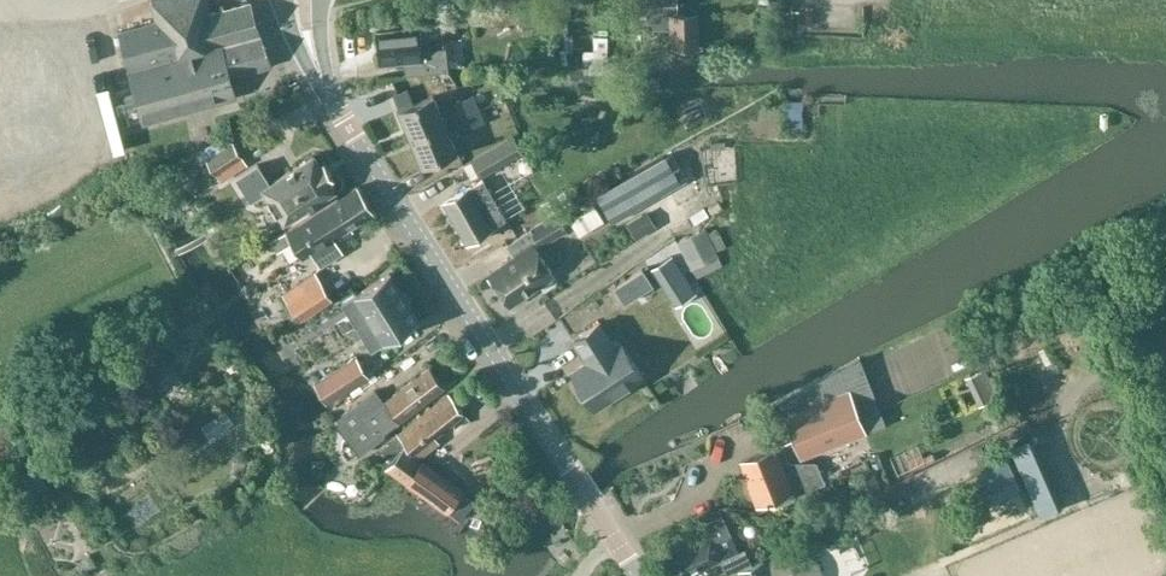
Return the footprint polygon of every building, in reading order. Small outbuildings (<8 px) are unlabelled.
[(251,2),(210,12),(207,0),(153,0),(158,20),(121,30),(131,69),(130,69),(137,93),(120,97),(127,126),(238,96),(233,77),(271,66),(251,2)] [(646,13),(646,21),(653,21),(653,28),(670,28),(670,46),(700,45),(698,12),(678,13),(677,0),(640,0),(640,13),(646,13)] [(377,31),(381,65),(404,63),(405,74),(448,70),(446,46),(422,48),(420,27),(377,31)] [(461,116),(480,107),(475,94),(455,102),(456,106),(442,111),(435,94),(399,109),(411,137),(446,122),(461,116)] [(769,134),(790,135),(791,98),(771,97),(769,134)] [(480,107),(461,116),(466,129),(486,121),(480,107)] [(422,165),(458,149),(446,122),(411,137),(422,165)] [(522,153),(536,145),(527,128),(514,135),(513,134),(471,158),(481,176),(500,165),(508,181),(530,168),(522,153)] [(201,148),(207,159),(234,141),(228,133),(201,148)] [(221,181),(248,164),(234,141),(207,159),(221,181)] [(335,178),(329,169),(324,160),(321,162),(315,153),(269,182),(258,164),(237,177),(250,197),(262,190),(284,224),(338,189),(332,179),(335,178)] [(604,214),(632,201),(629,195),(675,174),(667,157),(593,190),(604,214)] [(399,185),(422,171),(415,160),(392,173),(399,185)] [(491,226),(505,217),(484,181),(470,189),(469,188),(443,203),(465,242),(491,227),(491,226)] [(336,237),(375,213),(358,185),(286,231),(303,258),(318,249),(323,257),(341,246),(336,237)] [(507,241),(515,254),(488,273),(509,305),(555,274),(534,243),(538,241),(541,246),(568,231),(557,212),(507,241)] [(627,223),(636,238),(651,229),(642,214),(627,223)] [(704,227),(678,240),(690,269),(719,254),(704,227)] [(677,304),(696,291),(672,255),(654,267),(677,304)] [(625,302),(635,296),(642,308),(660,297),(653,285),(653,284),(643,268),(614,286),(625,302)] [(383,343),(418,321),(389,273),(353,296),(368,319),(356,327),(371,351),(383,343)] [(332,298),(320,279),(287,300),(299,318),(332,298)] [(614,344),(600,322),(572,339),(586,362),(571,371),(578,382),(575,387),(582,398),(588,397),(595,409),(644,377),(620,340),(614,344)] [(355,356),(314,382),(326,401),(367,376),(355,356)] [(887,424),(860,356),(780,398),(801,457),(887,424)] [(384,401),(366,415),(359,407),(345,418),(345,423),(347,424),(366,448),(380,436),(377,431),(393,418),(397,423),(445,387),(429,366),(384,401)] [(399,452),(385,469),(457,521),(475,499),(420,458),(440,441),(436,436),(465,413),(450,394),(397,434),(390,440),(399,452)] [(207,406),(185,427),(198,441),(220,420),(207,406)] [(796,497),(815,489),(826,483),(816,461),(790,461),(788,462),(781,444),(741,459),(750,482),(748,483),(756,504),(780,495),(783,503),(796,497)] [(882,490),(872,467),(870,468),(867,460),(851,467),(854,475),(851,477),(861,500),(882,490)] [(913,469),(891,472),(893,488),(915,485),(913,469)] [(992,475),(974,483),(981,499),(999,490),(992,475)] [(135,498),(109,510),(117,528),(143,516),(135,498)] [(659,557),(667,575),(684,575),(740,553),(723,513),(704,522),(711,536),(659,557)] [(763,559),(740,569),(743,575),(822,575),(821,570),(819,565),(816,560),(812,556),(807,553),(802,551),(796,550),(791,550),(785,551),(765,561),(765,559),(763,559)]
